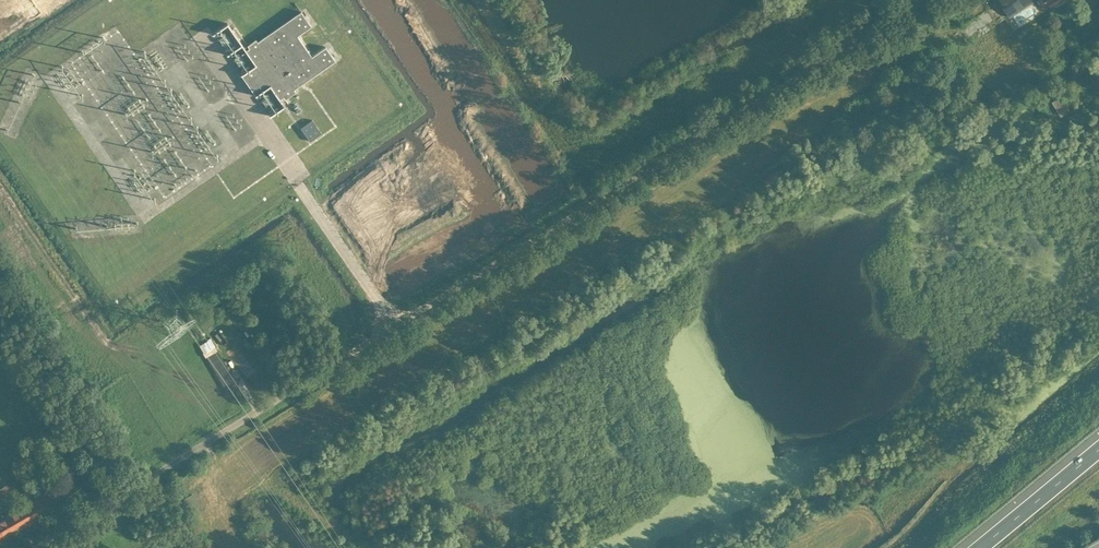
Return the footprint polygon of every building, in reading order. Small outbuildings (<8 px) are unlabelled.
[(1010,17),(1036,0),(999,0),(1010,17)] [(222,4),(203,18),(208,24),(227,11),(222,4)] [(270,84),(282,101),(296,91),(294,88),(335,60),(326,46),(312,56),(297,35),(311,26),(301,11),(258,41),(256,39),(248,45),(249,47),(246,49),(257,64),(242,75),(255,94),(270,84)] [(322,133),(313,120),(301,128),(310,141),(322,133)] [(226,387),(236,382),(218,350),(208,356),(226,387)] [(57,476),(31,491),(35,498),(17,508),(18,510),(0,521),(0,538),(26,523),(27,526),(59,507),(53,496),(66,488),(59,475),(57,476)] [(0,488),(0,496),(17,487),(13,481),(0,488)]
